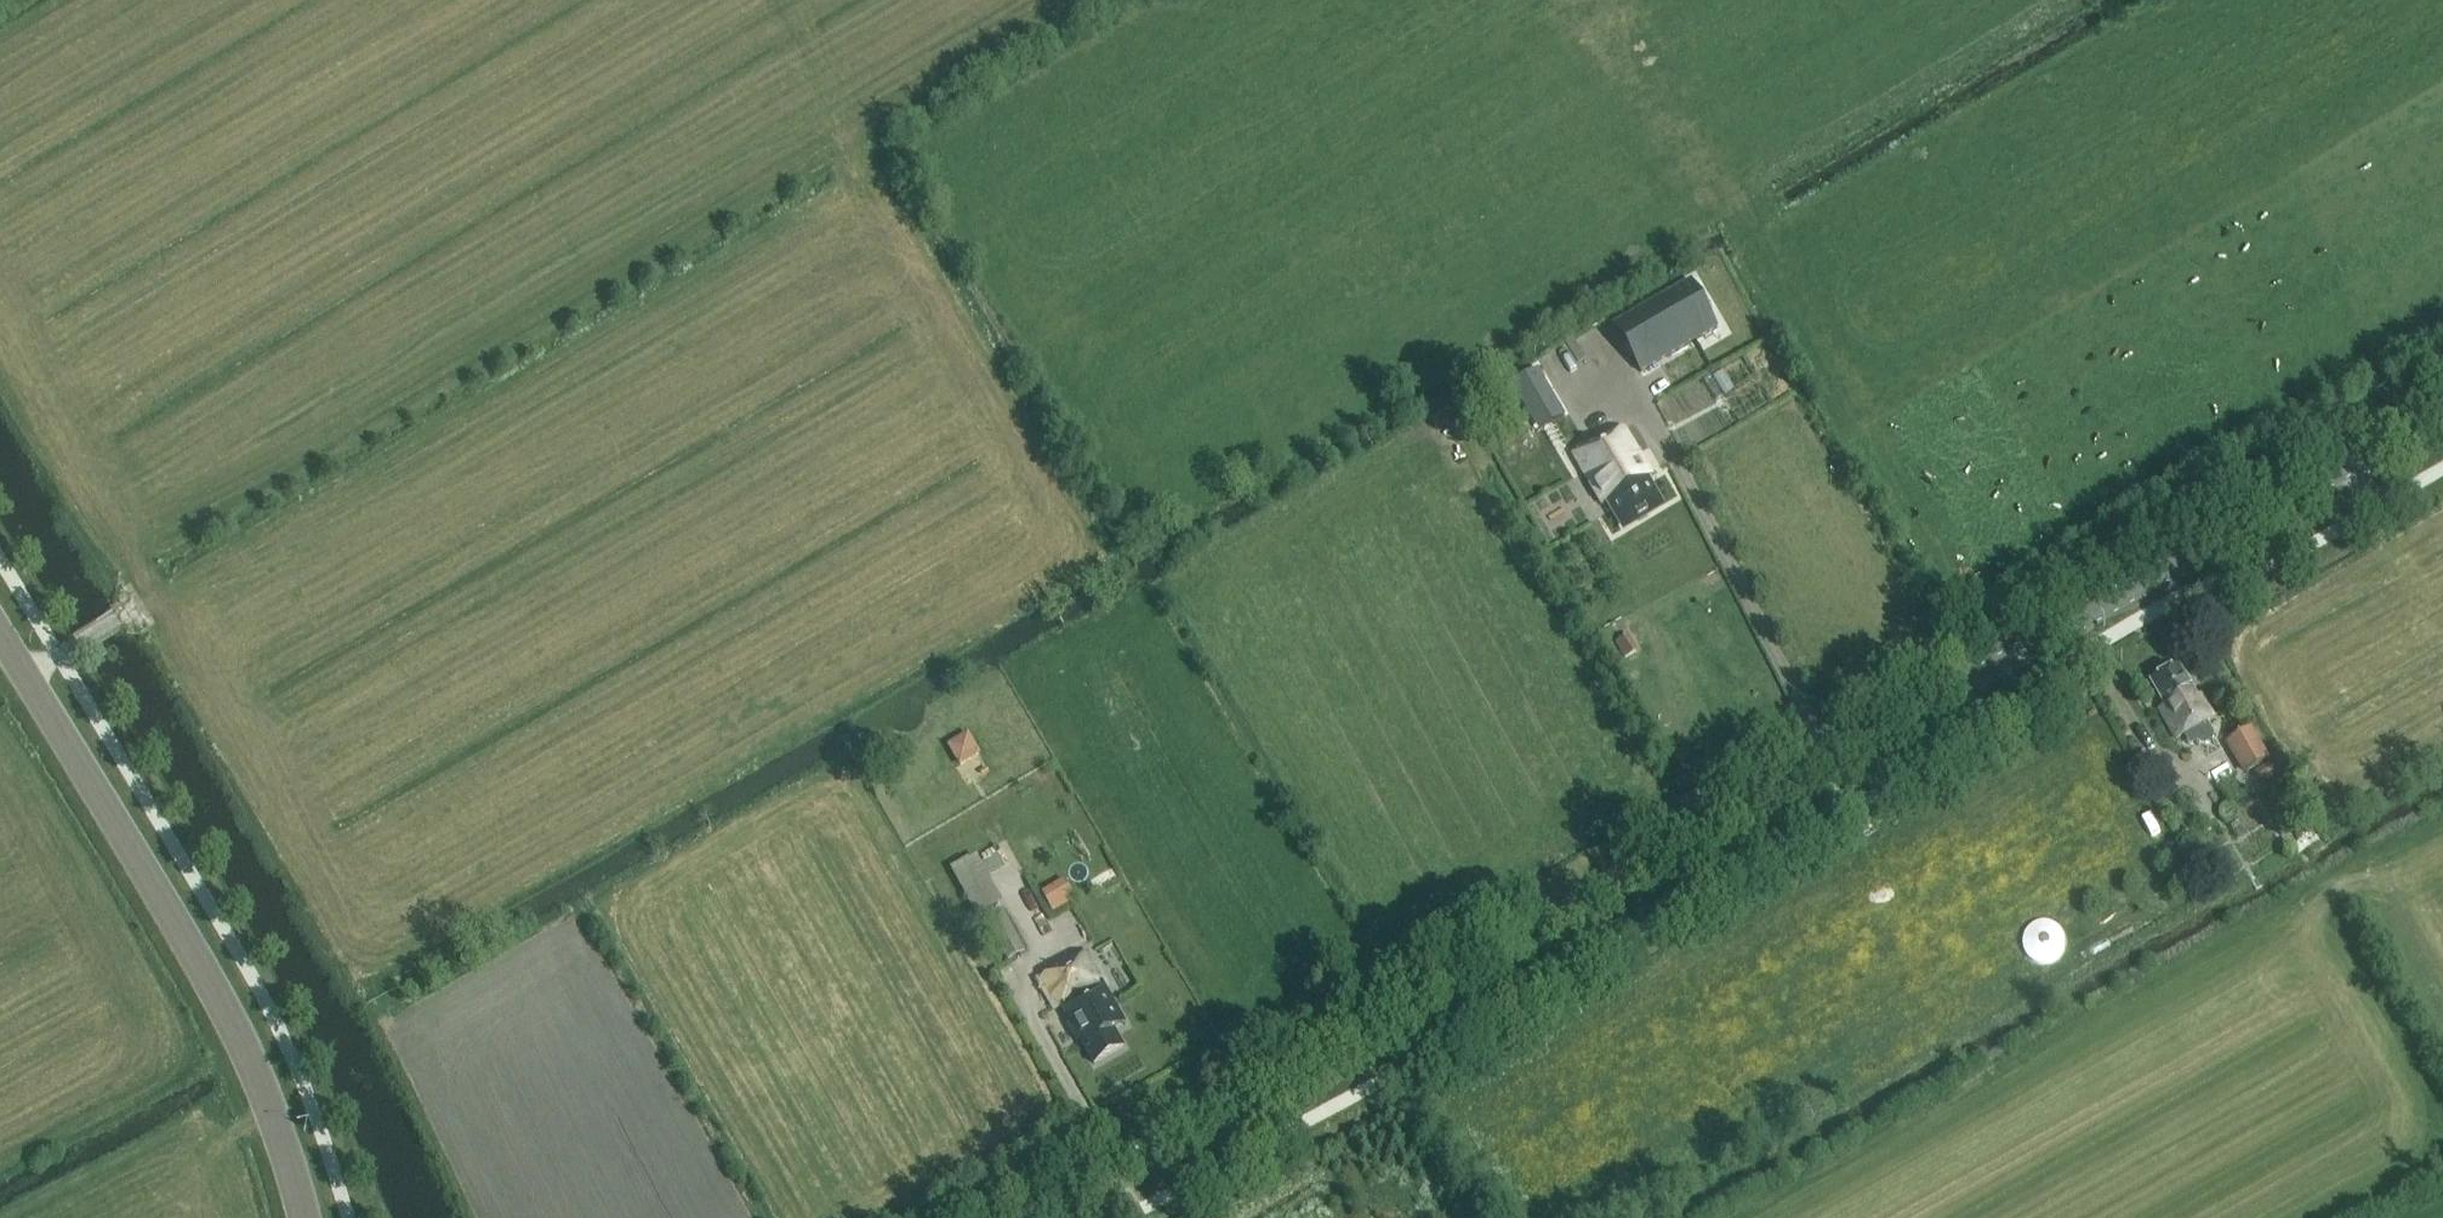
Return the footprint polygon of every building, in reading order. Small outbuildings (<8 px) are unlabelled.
[(1690,279),(1612,325),(1640,373),(1718,327),(1690,279)] [(1542,430),(1596,398),(1569,351),(1514,383),(1515,385),(1491,399),(1502,418),(1512,412),(1527,438),(1541,429),(1542,430)] [(1625,528),(1661,507),(1646,481),(1653,477),(1625,429),(1575,458),(1603,506),(1610,502),(1625,528)] [(1532,445),(1539,458),(1548,453),(1541,440),(1532,445)] [(1628,635),(1615,642),(1625,659),(1638,651),(1628,635)] [(2176,739),(2184,735),(2190,746),(2198,742),(2199,744),(2204,746),(2213,741),(2214,735),(2207,722),(2214,718),(2202,697),(2197,700),(2180,668),(2152,684),(2166,707),(2160,711),(2176,739)] [(937,743),(948,768),(978,753),(967,729),(937,743)] [(2245,771),(2267,759),(2250,731),(2229,744),(2245,771)] [(2278,774),(2271,762),(2254,772),(2262,784),(2278,774)] [(1002,911),(986,919),(1009,961),(1025,953),(1002,911)] [(1090,953),(1044,978),(1060,1007),(1062,1005),(1072,1023),(1069,1024),(1078,1041),(1081,1040),(1094,1064),(1124,1048),(1111,1024),(1123,1017),(1105,983),(1090,953)]
